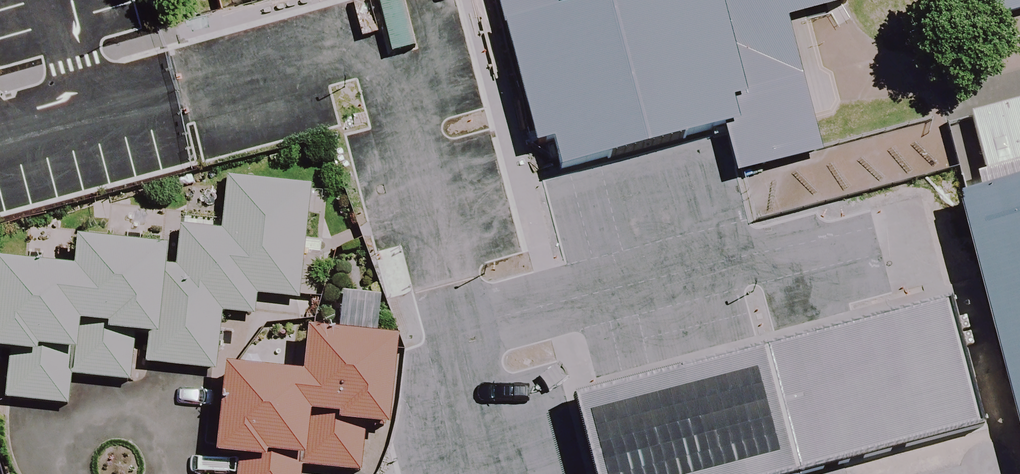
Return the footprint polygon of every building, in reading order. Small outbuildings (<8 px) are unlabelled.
[(38,202),(182,162),(136,0),(0,0),(0,67),(38,202)] [(826,0),(495,0),(533,150),(549,146),(556,174),(721,133),(733,178),(817,157),(784,22),(828,11),(826,0)] [(956,30),(1019,12),(1019,0),(947,0),(956,30)] [(913,111),(827,135),(857,240),(942,216),(913,111)] [(937,140),(1019,437),(1019,117),(937,140)] [(0,259),(0,353),(6,354),(1,400),(59,406),(63,377),(125,384),(127,365),(209,374),(216,309),(251,313),(253,295),(261,296),(290,299),(302,188),(224,179),(218,231),(157,224),(158,212),(109,207),(105,237),(61,233),(57,265),(0,259)] [(489,320),(532,473),(779,473),(804,467),(806,473),(922,473),(843,192),(749,218),(793,375),(621,423),(585,293),(489,320)] [(385,427),(391,341),(310,335),(307,375),(224,369),(218,459),(217,473),(382,473),(385,427)]
